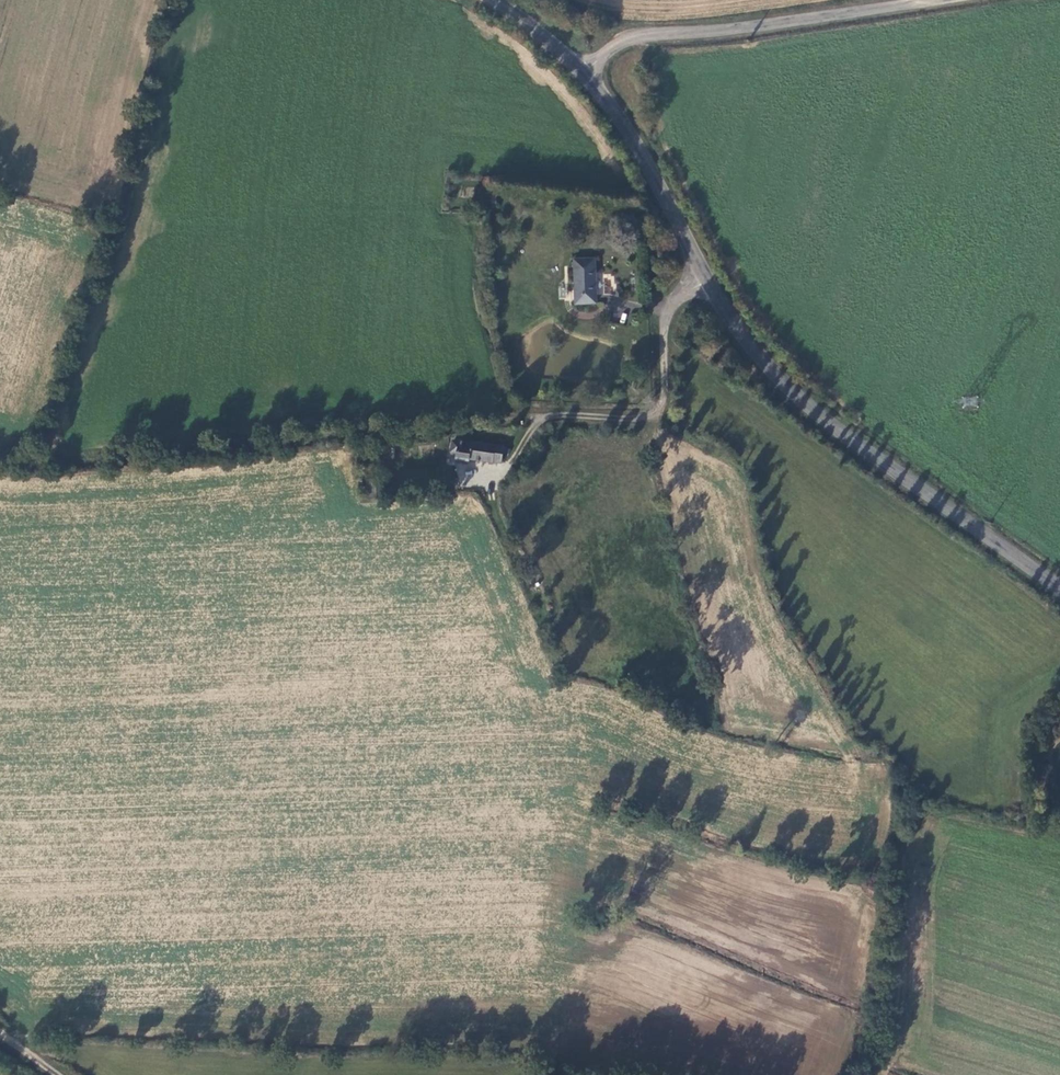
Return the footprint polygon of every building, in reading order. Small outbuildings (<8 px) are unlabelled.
[(593,307),(593,263),(572,263),(572,308),(593,307)] [(468,445),(465,463),(490,466),(490,465),(498,467),(501,450),(493,448),(493,449),(468,445)] [(466,482),(467,464),(457,463),(456,482),(466,482)]
